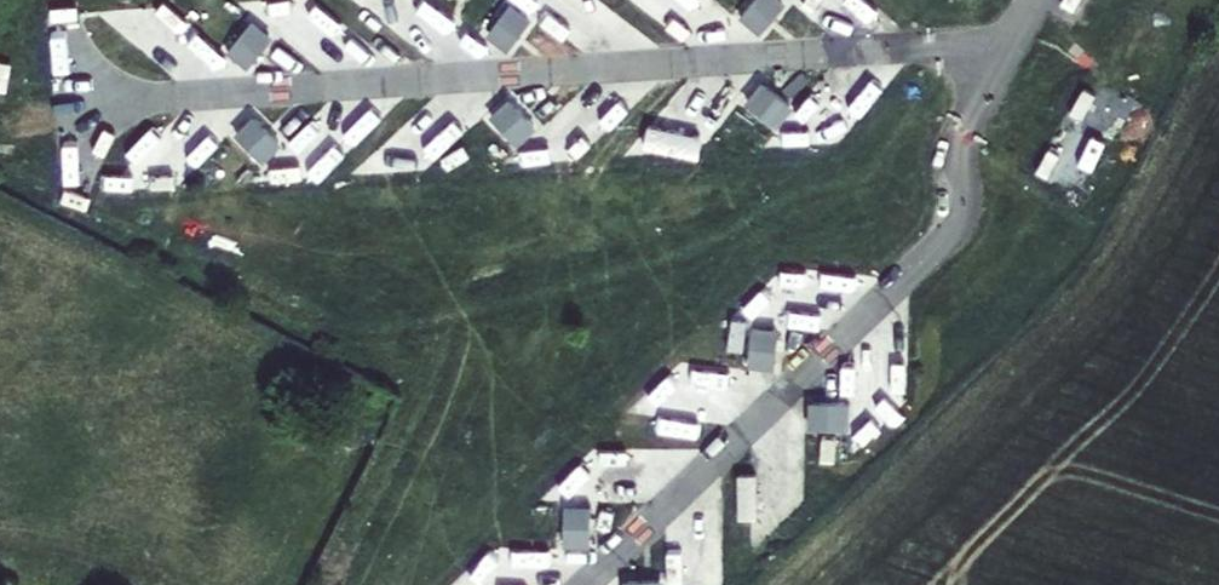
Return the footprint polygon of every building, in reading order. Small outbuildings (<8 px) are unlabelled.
[(488,33),(510,50),(536,16),(515,0),(514,0),(488,33)] [(741,16),(761,34),(790,2),(787,0),(755,0),(741,16)] [(255,17),(228,50),(249,67),(276,35),(255,17)] [(764,80),(747,101),(779,128),(797,107),(764,80)] [(511,96),(491,115),(521,145),(540,126),(511,96)] [(255,114),(235,133),(265,164),(285,145),(255,114)] [(332,168),(360,137),(337,117),(316,140),(304,129),(297,136),(332,168)] [(148,161),(174,136),(166,128),(140,152),(148,161)] [(177,135),(150,165),(177,190),(205,160),(177,135)] [(781,328),(754,325),(749,367),(776,370),(781,328)] [(853,403),(811,401),(810,429),(852,430),(853,403)] [(638,437),(637,459),(679,461),(680,440),(638,437)] [(566,505),(565,547),(593,547),(593,505),(566,505)]
